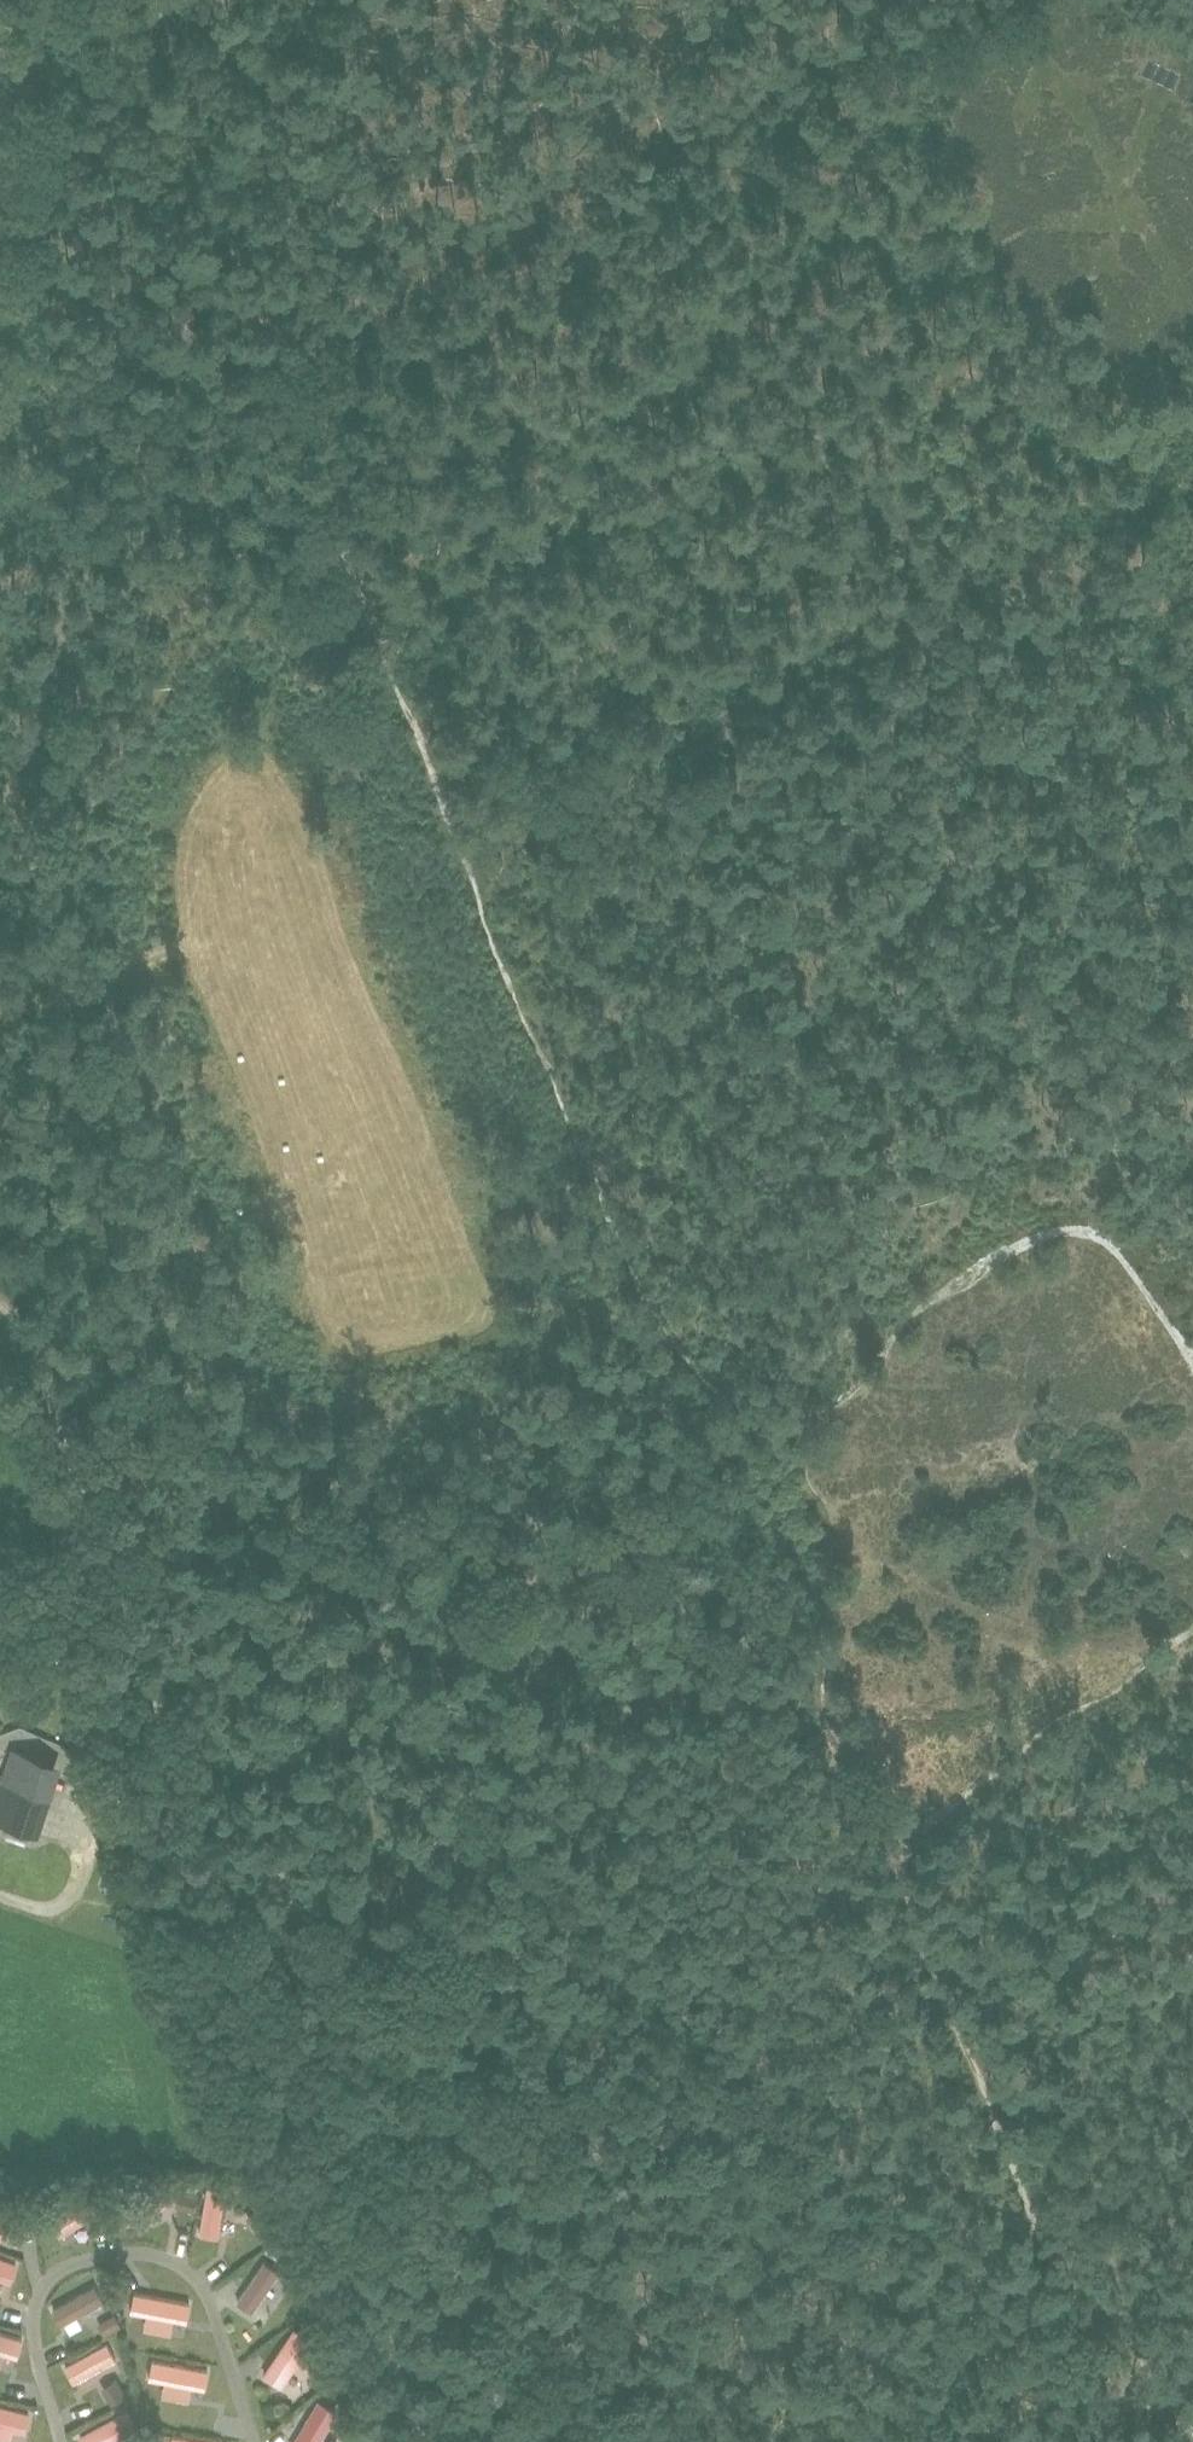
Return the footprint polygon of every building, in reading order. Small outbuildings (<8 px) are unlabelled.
[(52,1762),(11,1748),(0,1780),(0,1782),(41,1796),(52,1762)] [(41,1796),(0,1782),(0,1822),(29,1832),(41,1796)] [(214,2200),(213,2252),(239,2253),(241,2201),(214,2200)] [(62,2226),(74,2249),(117,2227),(104,2204),(62,2226)] [(10,2251),(15,2236),(23,2238),(30,2214),(0,2205),(0,2248),(10,2251)] [(245,2218),(257,2233),(271,2222),(259,2207),(245,2218)] [(270,2248),(279,2258),(293,2247),(284,2237),(270,2248)] [(4,2286),(22,2288),(25,2260),(0,2258),(0,2301),(3,2301),(4,2286)] [(247,2312),(265,2330),(300,2294),(282,2277),(247,2312)] [(70,2333),(117,2313),(109,2294),(62,2313),(70,2333)] [(302,2319),(310,2329),(324,2318),(315,2307),(302,2319)] [(87,2393),(129,2369),(117,2348),(75,2372),(87,2393)] [(303,2352),(278,2390),(301,2404),(325,2366),(303,2352)] [(327,2388),(336,2398),(349,2387),(340,2377),(327,2388)] [(34,2419),(0,2406),(0,2441),(25,2441),(34,2419)] [(355,2428),(330,2413),(313,2441),(347,2441),(355,2428)] [(132,2425),(90,2436),(92,2441),(137,2441),(132,2425)]
